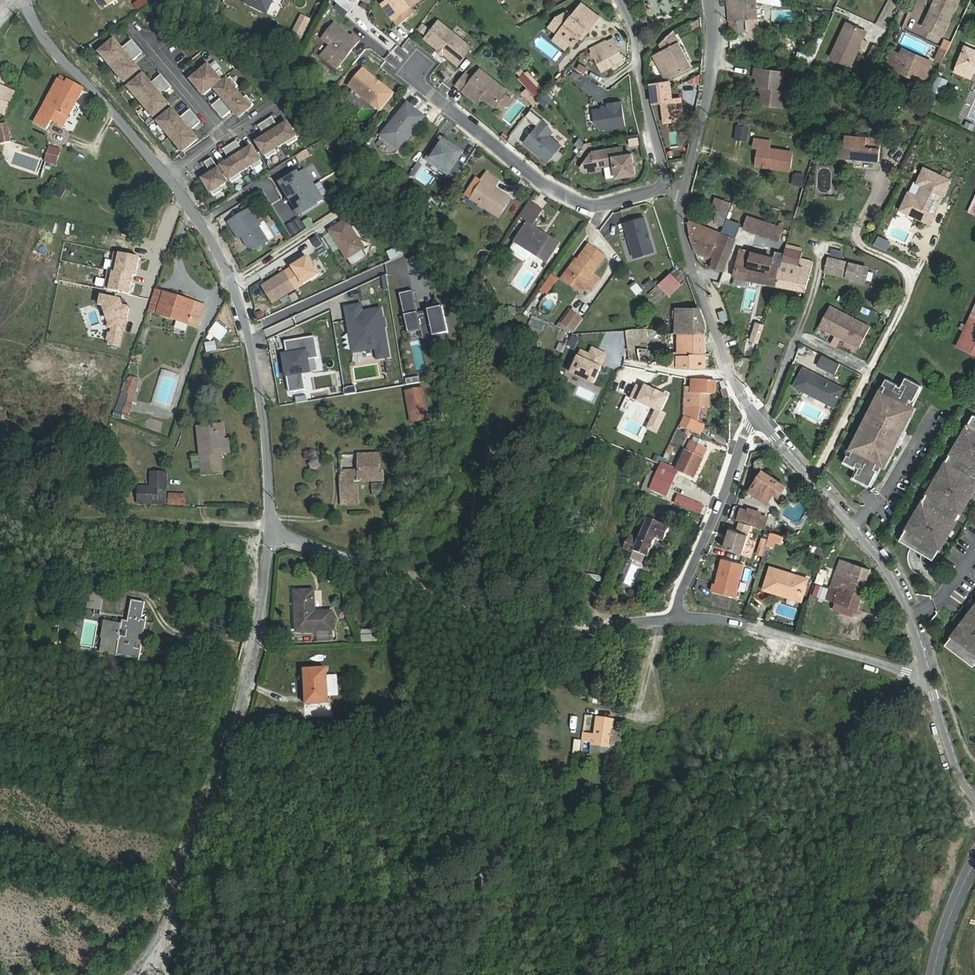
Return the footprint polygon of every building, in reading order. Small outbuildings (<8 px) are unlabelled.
[(245,2),(263,11),(266,4),(270,6),(274,0),(246,0),(245,2)] [(350,0),(335,0),(350,13),(355,2),(351,1),(350,0)] [(385,1),(384,5),(398,24),(414,13),(409,7),(408,5),(412,2),(413,4),(418,0),(386,0),(385,1)] [(731,26),(736,29),(738,25),(738,20),(757,18),(756,0),(731,0),(728,0),(731,26)] [(925,29),(943,37),(960,0),(936,0),(926,21),(928,22),(925,29)] [(559,34),(573,46),(583,34),(585,36),(600,17),(583,4),(572,18),(566,14),(557,21),(555,25),(562,30),(559,34)] [(311,19),(301,14),(290,36),(299,41),(311,19)] [(439,21),(426,38),(440,49),(442,49),(444,51),(444,53),(459,65),(473,48),(439,21)] [(551,28),(559,34),(562,30),(555,25),(557,21),(551,28)] [(423,23),(419,30),(426,34),(430,26),(423,23)] [(847,23),(831,57),(851,66),(866,32),(847,23)] [(322,57),(337,69),(360,40),(353,35),(352,37),(335,24),(323,39),(331,45),(322,57)] [(679,42),(674,30),(660,44),(663,51),(654,55),(667,81),(692,67),(679,42)] [(787,49),(786,34),(765,35),(766,50),(787,49)] [(115,39),(100,52),(108,62),(111,60),(115,65),(137,46),(131,40),(122,48),(115,39)] [(813,41),(801,40),(800,49),(812,51),(813,41)] [(944,40),(941,47),(948,50),(952,43),(944,40)] [(604,42),(599,45),(611,66),(623,59),(616,44),(607,48),(604,42)] [(602,71),(611,66),(599,45),(591,49),(602,71)] [(117,72),(125,82),(140,69),(132,61),(142,53),(137,46),(115,65),(119,70),(117,72)] [(896,46),(894,51),(901,55),(902,52),(916,58),(918,56),(896,46)] [(958,66),(956,72),(971,78),(974,71),(974,72),(974,51),(965,47),(958,66)] [(799,51),(796,63),(812,67),(815,55),(799,51)] [(932,62),(918,56),(916,58),(902,52),(901,55),(894,51),(887,66),(923,82),(932,62)] [(191,79),(204,94),(225,77),(219,70),(215,73),(207,63),(198,71),(199,73),(191,79)] [(578,69),(585,73),(588,68),(580,64),(578,69)] [(395,93),(364,68),(350,85),(381,111),(395,93)] [(521,69),(515,74),(536,98),(542,93),(521,69)] [(785,73),(755,69),(754,77),(758,78),(757,86),(763,87),(761,105),(780,107),(785,73)] [(474,80),(467,73),(457,85),(478,102),(482,96),(496,107),(509,92),(482,70),(474,80)] [(129,86),(137,96),(140,94),(144,99),(166,81),(160,75),(151,83),(144,74),(129,86)] [(943,95),(949,78),(938,75),(932,91),(943,95)] [(63,127),(84,88),(68,79),(61,76),(59,79),(35,122),(47,129),(51,121),(63,127)] [(238,85),(231,76),(216,89),(222,97),(212,106),(217,112),(239,93),(235,88),(238,85)] [(146,106),(154,116),(169,104),(161,96),(171,88),(166,81),(144,99),(148,104),(146,106)] [(680,99),(672,100),(670,83),(652,85),(654,103),(663,102),(665,122),(683,119),(680,99)] [(16,93),(0,86),(0,112),(7,115),(16,93)] [(239,117),(254,104),(246,95),(243,98),(239,93),(217,112),(222,118),(232,109),(239,117)] [(407,101),(380,135),(399,150),(426,116),(407,101)] [(602,108),(593,109),(595,121),(601,130),(626,126),(622,101),(607,103),(608,107),(606,107),(605,105),(601,106),(602,108)] [(180,118),(173,109),(158,121),(166,131),(169,129),(173,134),(195,116),(189,110),(180,118)] [(183,151),(197,139),(190,130),(200,122),(195,116),(173,134),(177,139),(175,141),(183,151)] [(288,145),(298,139),(288,122),(279,128),(272,116),(265,121),(280,145),(286,142),(288,145)] [(523,142),(548,162),(562,145),(550,135),(553,131),(549,125),(542,119),(537,124),(537,126),(523,142)] [(257,142),(267,158),(277,152),(275,149),(280,145),(265,121),(258,125),(265,136),(257,142)] [(748,141),(750,125),(737,123),(735,139),(748,141)] [(0,143),(11,140),(7,124),(0,126),(0,142),(0,143)] [(882,139),(846,135),(845,144),(840,144),(839,158),(880,162),(882,139)] [(463,151),(441,137),(427,159),(448,173),(463,151)] [(575,144),(581,149),(585,143),(580,137),(575,144)] [(754,147),(759,148),(757,162),(771,164),(771,167),(790,170),(793,152),(770,149),(771,141),(756,139),(754,147)] [(12,146),(11,140),(0,143),(2,149),(12,146)] [(252,169),(262,163),(252,146),(243,152),(236,140),(229,145),(245,169),(250,166),(252,169)] [(577,155),(581,157),(588,147),(594,146),(594,142),(585,143),(581,149),(577,155)] [(221,166),(231,182),(241,176),(239,173),(245,169),(229,145),(222,149),(229,160),(221,166)] [(623,145),(591,150),(580,168),(587,173),(598,171),(598,168),(614,166),(616,179),(638,176),(634,152),(625,153),(623,145)] [(61,150),(51,147),(46,161),(57,164),(61,150)] [(227,182),(211,157),(204,162),(211,173),(203,179),(214,195),(224,189),(221,185),(227,182)] [(953,179),(924,166),(916,184),(922,187),(918,195),(909,190),(899,211),(930,226),(953,179)] [(282,184),(302,214),(324,200),(304,170),(282,184)] [(483,182),(472,199),(474,200),(499,217),(511,199),(494,188),(499,181),(487,173),(481,181),(483,182)] [(804,175),(793,174),(792,185),(803,186),(804,175)] [(62,198),(67,189),(58,184),(53,192),(62,198)] [(716,222),(722,224),(729,206),(729,202),(717,198),(713,211),(720,213),(716,222)] [(521,216),(527,220),(536,206),(530,202),(521,216)] [(532,253),(547,263),(560,244),(532,227),(542,210),(536,206),(527,220),(529,221),(512,248),(512,251),(526,260),(528,259),(532,253)] [(257,249),(269,242),(258,226),(260,224),(251,209),(230,223),(240,238),(243,236),(250,246),(257,249)] [(645,216),(623,223),(634,259),(656,252),(645,216)] [(780,227),(749,217),(744,229),(778,240),(783,225),(781,224),(780,227)] [(721,233),(690,220),(689,221),(688,224),(692,239),(695,251),(711,257),(721,233)] [(346,221),(330,231),(353,267),(368,258),(363,251),(366,249),(360,240),(363,238),(355,226),(351,229),(346,221)] [(740,241),(721,233),(711,257),(714,258),(711,266),(724,271),(732,249),(738,247),(740,241)] [(892,242),(879,235),(874,245),(887,251),(892,242)] [(317,237),(311,241),(316,249),(322,245),(317,237)] [(922,249),(926,242),(918,239),(915,246),(922,249)] [(401,244),(387,250),(391,259),(405,252),(401,244)] [(568,275),(586,289),(590,292),(600,279),(594,274),(605,257),(589,245),(568,275)] [(786,248),(785,254),(777,286),(805,292),(814,262),(801,258),(802,253),(786,248)] [(746,281),(777,286),(785,254),(778,252),(776,262),(767,260),(768,257),(744,252),(735,277),(746,279),(746,281)] [(318,275),(308,258),(284,273),(295,290),(318,275)] [(829,259),(826,272),(864,281),(868,269),(845,262),(846,260),(844,260),(843,262),(829,259)] [(295,290),(284,273),(261,287),(272,304),(295,290)] [(660,284),(670,295),(681,285),(670,274),(660,284)] [(586,289),(568,275),(564,280),(583,293),(586,289)] [(652,279),(644,284),(648,291),(657,286),(652,279)] [(636,280),(629,285),(637,295),(644,290),(636,280)] [(157,290),(150,311),(198,327),(205,306),(157,290)] [(412,290),(400,293),(410,341),(448,332),(442,306),(417,312),(412,290)] [(363,303),(343,306),(352,354),(375,350),(377,360),(391,358),(382,307),(364,310),(363,303)] [(861,348),(871,328),(832,306),(821,326),(861,348)] [(970,317),(957,346),(974,354),(974,307),(970,317)] [(256,312),(259,319),(266,316),(263,309),(256,312)] [(701,310),(676,310),(676,333),(678,333),(706,333),(706,324),(701,310)] [(563,323),(574,331),(583,318),(572,311),(563,323)] [(532,316),(530,326),(545,331),(548,321),(532,316)] [(765,324),(755,321),(749,341),(758,344),(765,324)] [(706,333),(678,333),(678,368),(705,368),(706,333)] [(314,337),(285,342),(287,352),(281,353),(285,377),(287,377),(290,392),(305,390),(303,375),(311,373),(309,359),(318,358),(314,337)] [(568,344),(560,341),(556,351),(564,354),(568,344)] [(824,355),(819,364),(835,372),(839,364),(824,355)] [(834,407),(843,389),(814,374),(805,391),(834,407)] [(128,414),(132,402),(139,380),(131,377),(126,393),(123,392),(117,410),(128,414)] [(881,391),(864,423),(867,424),(864,430),(862,428),(851,450),(853,451),(850,457),(848,456),(845,462),(856,468),(857,467),(860,469),(855,478),(871,486),(878,471),(875,470),(878,464),(885,467),(893,452),(890,450),(893,444),(899,447),(902,442),(898,440),(900,436),(904,437),(907,431),(901,428),(904,422),(906,424),(914,408),(908,405),(911,399),(914,401),(922,386),(906,378),(901,387),(898,386),(898,385),(887,379),(883,385),(886,387),(883,392),(881,391)] [(709,394),(715,394),(716,381),(692,379),(692,387),(686,387),(685,404),(687,404),(687,409),(685,418),(681,426),(700,435),(703,426),(697,424),(702,410),(710,411),(709,394)] [(632,421),(643,398),(606,380),(595,404),(632,421)] [(407,392),(413,423),(427,420),(423,389),(407,392)] [(900,540),(933,560),(974,489),(974,416),(974,415),(900,540)] [(222,455),(226,454),(223,423),(198,426),(203,475),(224,472),(222,455)] [(690,442),(686,451),(678,469),(694,477),(703,459),(707,450),(705,449),(708,443),(694,437),(692,443),(690,442)] [(380,454),(360,455),(360,470),(342,471),(343,503),(359,502),(358,487),(356,487),(356,482),(384,481),(384,471),(380,471),(380,454)] [(356,466),(357,458),(344,457),(343,465),(356,466)] [(656,482),(669,487),(674,473),(660,467),(655,481),(656,482)] [(779,496),(785,486),(763,472),(750,492),(767,503),(774,493),(779,496)] [(139,503),(167,503),(168,473),(152,473),(151,487),(140,487),(139,503)] [(669,487),(656,482),(653,491),(670,498),(674,489),(669,487)] [(171,493),(171,503),(186,504),(186,494),(171,493)] [(701,513),(704,506),(679,496),(676,503),(701,513)] [(741,509),(738,520),(763,528),(767,517),(741,509)] [(629,537),(624,549),(634,553),(634,551),(648,557),(656,539),(664,542),(670,527),(648,518),(638,542),(629,537)] [(730,529),(723,548),(742,554),(752,525),(740,521),(736,531),(730,529)] [(763,538),(756,554),(762,556),(768,540),(763,538)] [(766,546),(765,554),(773,555),(774,547),(766,546)] [(714,584),(712,591),(735,597),(744,564),(722,559),(716,585),(714,584)] [(837,571),(831,588),(839,591),(842,583),(850,585),(851,580),(865,585),(870,570),(845,561),(840,572),(837,571)] [(785,593),(800,598),(806,579),(771,568),(764,589),(784,595),(785,593)] [(858,608),(865,585),(851,580),(850,585),(842,583),(839,591),(831,588),(828,598),(837,601),(840,602),(854,607),(858,608)] [(103,597),(104,587),(92,585),(90,595),(103,597)] [(298,631),(334,630),(333,611),(316,612),(315,591),(296,591),(298,631)] [(100,609),(103,597),(90,595),(88,606),(100,609)] [(117,656),(140,660),(147,620),(142,619),(145,602),(132,600),(129,621),(123,620),(122,625),(106,622),(103,637),(120,640),(117,656)] [(854,607),(840,602),(837,601),(835,609),(852,614),(854,607)] [(946,645),(974,666),(974,665),(974,607),(946,645)] [(361,630),(363,643),(383,641),(382,628),(361,630)] [(327,669),(306,670),(307,703),(329,702),(327,669)] [(591,742),(591,745),(611,747),(615,719),(585,715),(584,717),(581,741),(591,742)] [(622,743),(623,731),(616,730),(615,743),(622,743)]
